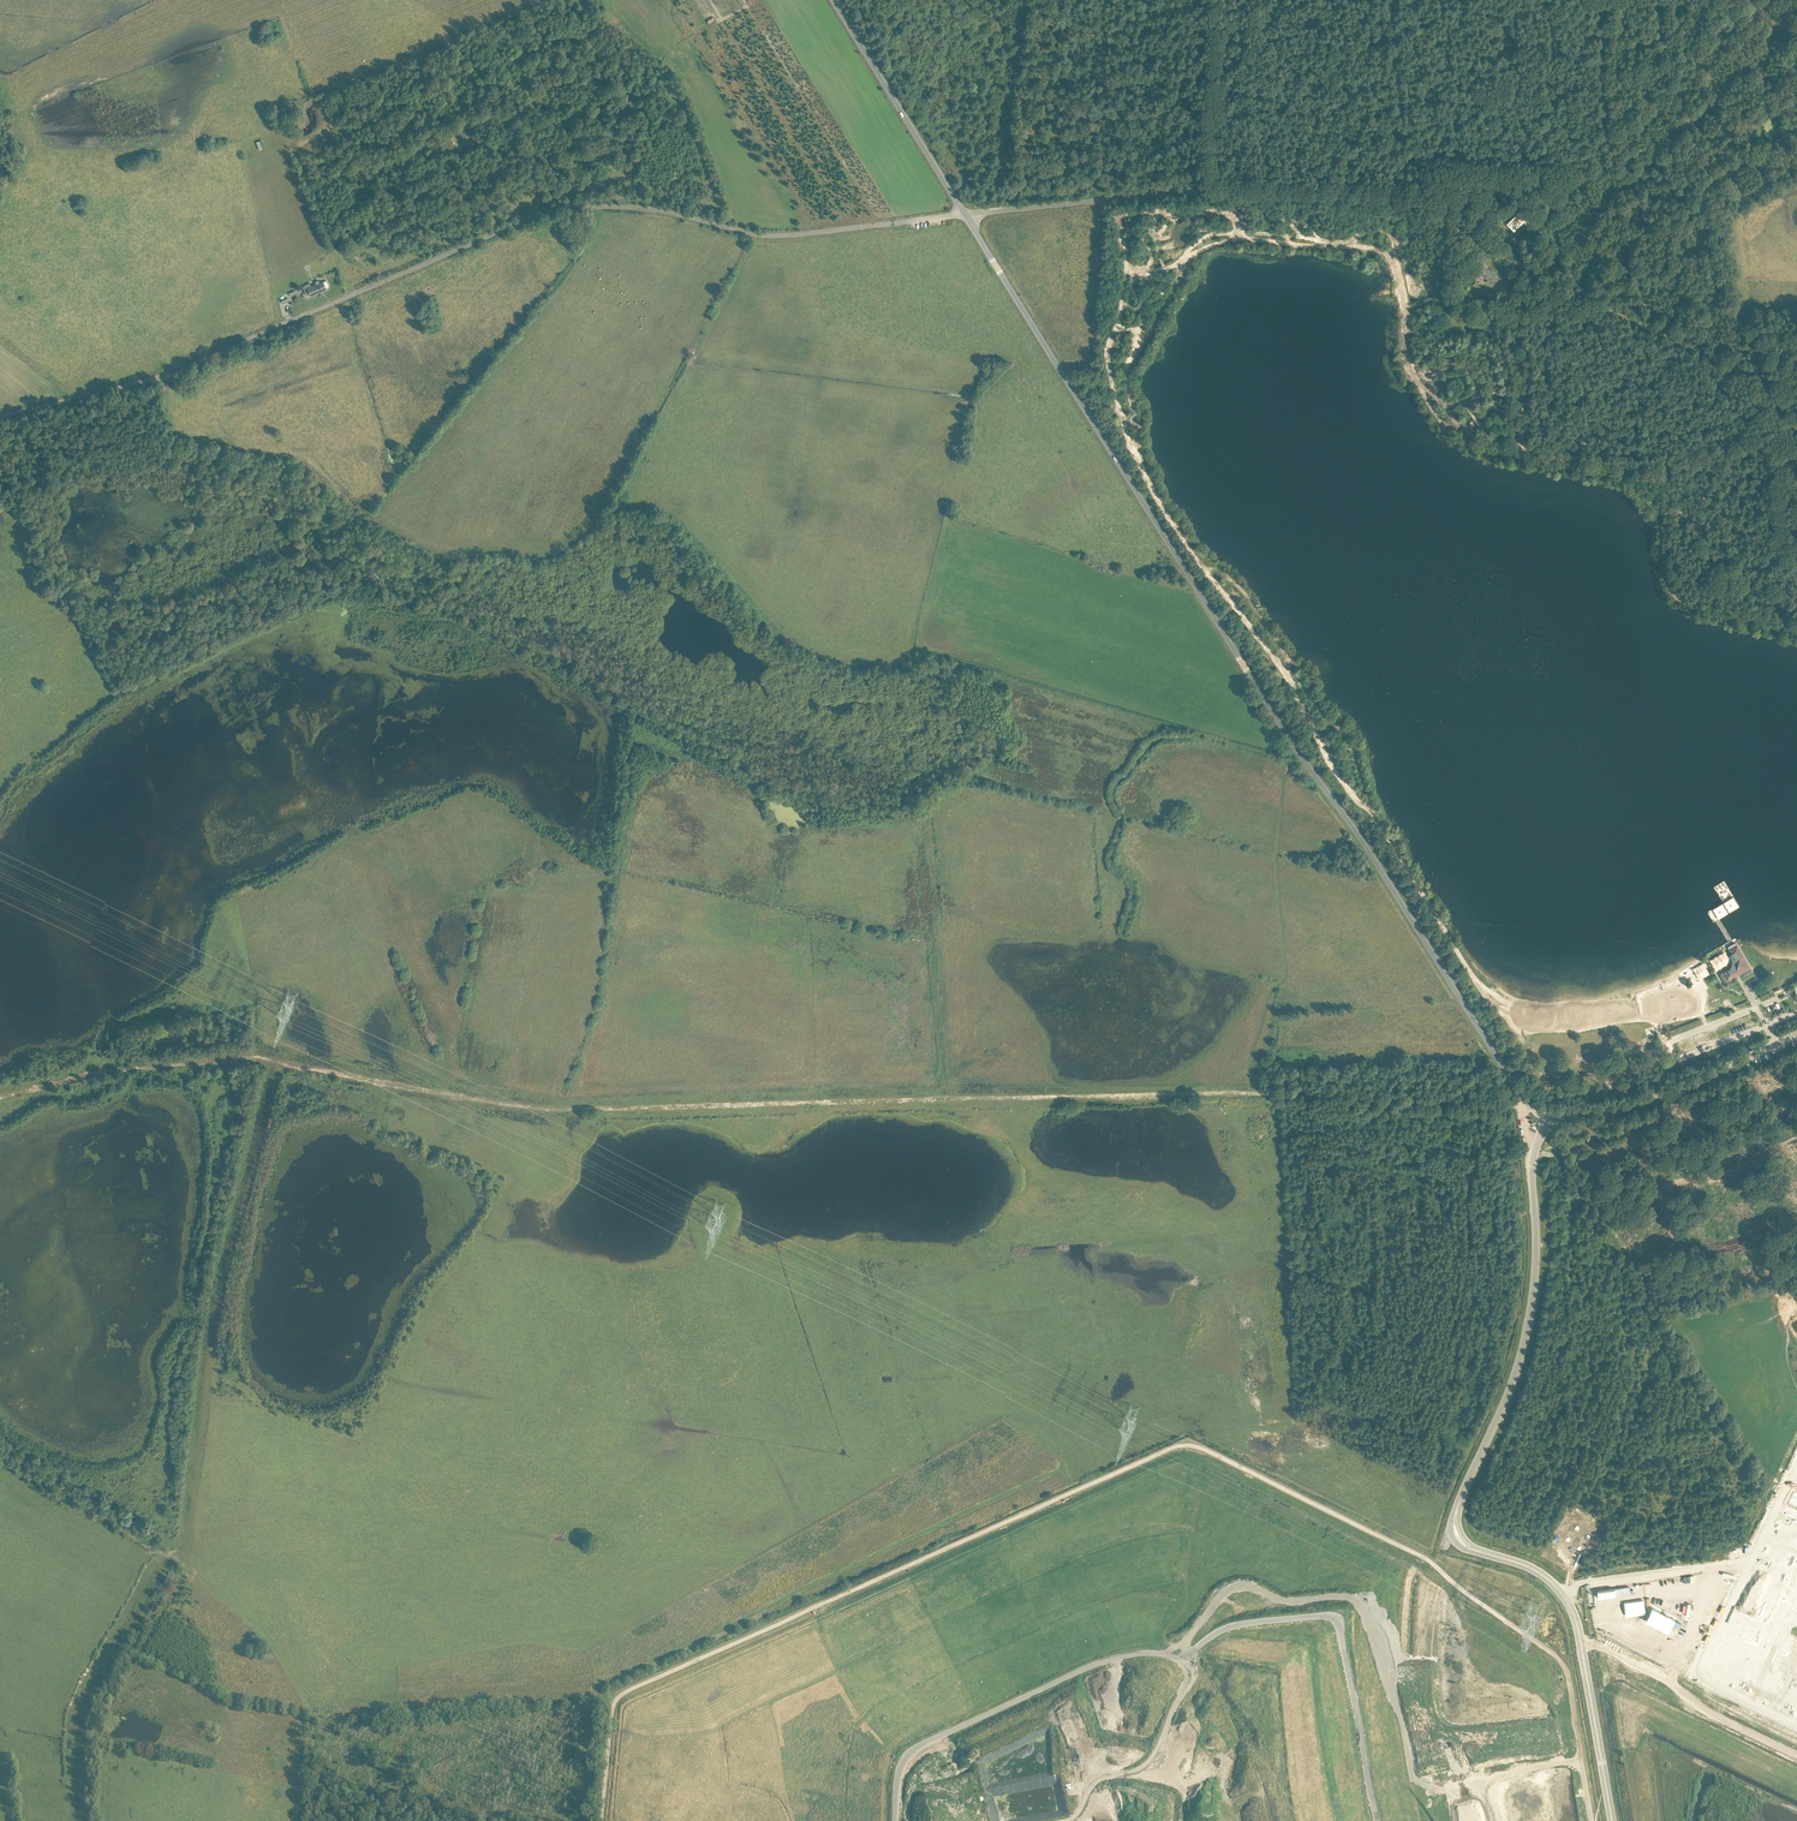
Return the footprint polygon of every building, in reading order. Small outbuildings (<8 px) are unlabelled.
[(1526,220),(1519,213),(1507,224),(1514,231),(1526,220)] [(1481,265),(1477,273),(1475,272),(1473,276),(1477,278),(1479,277),(1481,278),(1482,276),(1488,279),(1486,282),(1494,286),(1498,277),(1495,276),(1496,273),(1481,265)] [(315,281),(316,284),(312,285),(310,282),(303,286),(307,295),(310,293),(311,296),(327,289),(323,281),(322,281),(322,279),(319,281),(319,280),(315,281)] [(1737,945),(1732,948),(1730,949),(1736,960),(1732,962),(1734,966),(1723,972),(1724,973),(1721,975),(1725,983),(1728,982),(1729,985),(1736,981),(1735,979),(1737,978),(1735,975),(1739,973),(1740,976),(1742,974),(1744,977),(1753,972),(1737,945)] [(1709,983),(1711,988),(1720,984),(1719,979),(1709,983)] [(1788,1503),(1796,1508),(1796,1492),(1794,1491),(1788,1503)] [(1196,1705),(1201,1698),(1195,1695),(1190,1702),(1196,1705)] [(1171,1774),(1171,1778),(1187,1778),(1187,1770),(1174,1770),(1174,1774),(1171,1774)]
